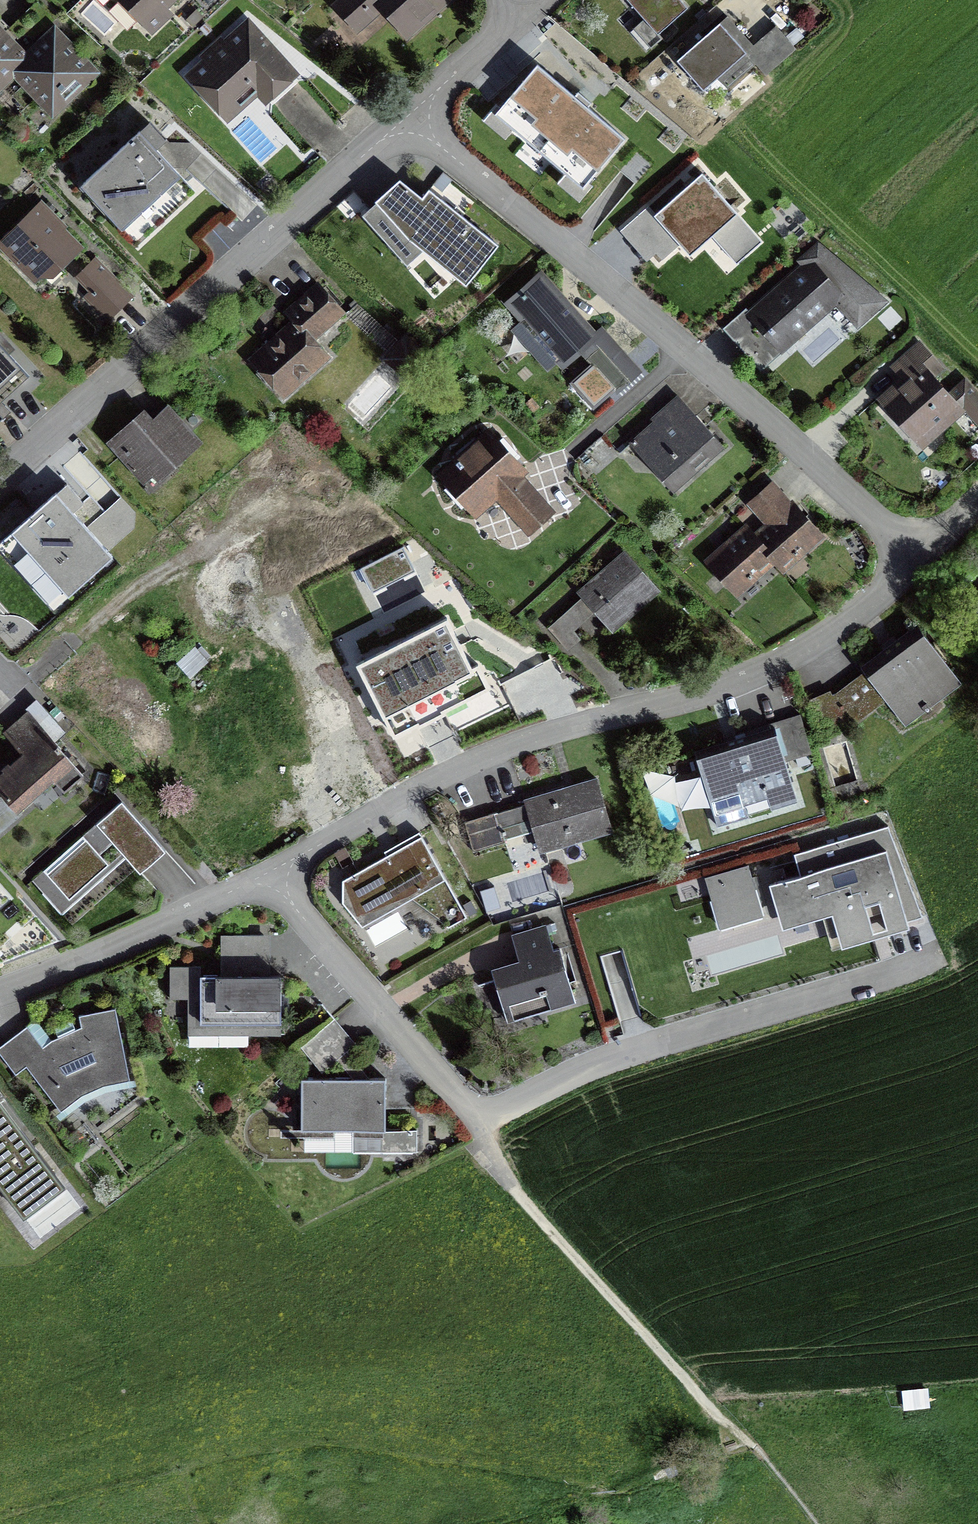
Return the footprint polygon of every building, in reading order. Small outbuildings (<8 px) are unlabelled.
[(151,32),(168,17),(161,9),(170,0),(121,0),(151,32)] [(443,0),(343,0),(335,7),(357,33),(384,10),(405,34),(443,0)] [(656,36),(686,10),(678,0),(624,0),(656,36)] [(53,25),(22,52),(25,56),(8,71),(12,76),(48,116),(96,73),(53,25)] [(675,63),(702,93),(745,55),(718,25),(675,63)] [(236,96),(249,84),(270,107),(297,82),(247,26),(222,48),(219,45),(204,59),(207,62),(189,78),(215,107),(232,92),(236,96)] [(0,28),(0,87),(12,76),(8,71),(25,56),(22,52),(0,28)] [(755,52),(747,59),(764,78),(795,51),(774,28),(751,48),(755,52)] [(624,138),(537,64),(500,108),(586,182),(624,138)] [(199,192),(145,133),(81,191),(135,250),(199,192)] [(746,225),(701,175),(692,182),(655,215),(676,239),(656,256),(662,263),(679,249),(690,262),(713,241),(720,249),(746,225)] [(398,179),(359,216),(408,268),(425,252),(467,285),(499,245),(466,218),(428,188),(421,195),(410,187),(398,179)] [(36,204),(0,238),(0,251),(31,284),(41,274),(46,280),(79,250),(36,204)] [(885,301),(819,245),(802,264),(806,268),(754,315),(782,345),(835,298),(858,327),(885,301)] [(98,286),(85,299),(106,320),(129,298),(94,262),(84,272),(98,286)] [(562,364),(578,350),(591,338),(539,279),(509,305),(510,306),(506,309),(520,324),(512,331),(547,371),(559,361),(562,364)] [(249,361),(279,394),(324,353),(312,340),(341,313),(315,284),(284,312),(292,321),(249,361)] [(591,338),(578,350),(615,391),(636,372),(600,330),(591,338)] [(933,359),(920,345),(895,367),(900,373),(905,378),(881,399),(923,446),(965,409),(977,425),(977,397),(962,379),(948,392),(926,366),(933,359)] [(28,378),(0,347),(0,403),(28,378)] [(628,446),(642,461),(647,456),(674,487),(704,460),(706,463),(722,449),(703,428),(699,432),(691,423),(694,421),(675,400),(651,422),(653,424),(628,446)] [(138,408),(101,441),(136,480),(150,467),(158,476),(196,443),(163,405),(147,419),(138,408)] [(486,430),(438,474),(476,516),(494,499),(525,533),(546,514),(517,483),(527,474),(486,430)] [(64,479),(27,511),(61,550),(75,538),(83,547),(122,513),(88,475),(73,489),(64,479)] [(750,503),(760,514),(770,525),(764,531),(755,539),(747,528),(725,548),(709,561),(733,588),(747,576),(750,580),(774,559),(779,565),(792,552),(796,557),(819,535),(782,494),(777,489),(772,483),(750,503)] [(403,540),(355,563),(370,596),(419,573),(403,540)] [(656,589),(622,551),(575,593),(610,631),(656,589)] [(447,617),(357,663),(386,720),(476,674),(447,617)] [(963,680),(924,628),(867,671),(887,698),(906,723),(963,680)] [(847,723),(887,698),(867,671),(865,668),(835,694),(808,705),(821,735),(847,723)] [(28,712),(4,730),(21,753),(0,769),(0,795),(11,810),(69,766),(28,712)] [(772,732),(694,757),(717,826),(794,801),(772,732)] [(568,787),(522,801),(524,806),(531,832),(536,850),(609,829),(595,779),(568,787)] [(161,849),(119,803),(31,885),(60,915),(124,855),(138,870),(161,849)] [(474,849),(531,832),(524,806),(466,822),(474,849)] [(801,875),(776,883),(787,920),(829,909),(841,943),(871,933),(862,901),(871,898),(878,896),(888,928),(922,916),(889,825),(794,854),(801,875)] [(422,838),(344,881),(343,904),(363,925),(413,900),(450,926),(467,916),(422,838)] [(720,930),(764,917),(749,866),(705,879),(720,930)] [(571,1002),(556,950),(549,952),(542,927),(508,937),(515,962),(504,965),(488,969),(503,1021),(571,1002)] [(195,965),(167,966),(168,999),(186,998),(187,1035),(282,1033),(281,1010),(280,975),(274,975),(269,975),(268,936),(217,937),(218,976),(195,976),(195,965)] [(0,1046),(0,1060),(10,1074),(24,1064),(57,1112),(76,1098),(100,1086),(125,1081),(111,1010),(76,1017),(79,1029),(68,1031),(49,1042),(39,1049),(25,1029),(0,1046)] [(355,1043),(335,1019),(301,1048),(322,1072),(355,1043)] [(367,1079),(300,1080),(301,1130),(383,1129),(382,1078),(367,1079)] [(0,1094),(0,1185),(24,1217),(64,1185),(25,1136),(31,1132),(0,1094)] [(930,1387),(902,1390),(904,1409),(932,1406),(930,1387)]
